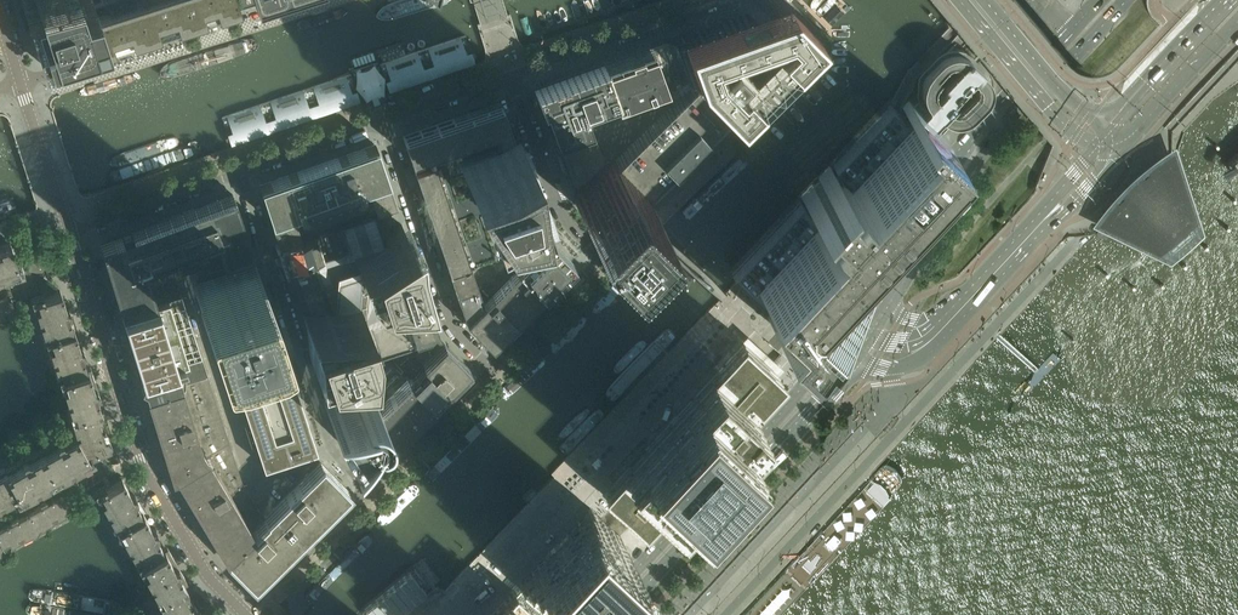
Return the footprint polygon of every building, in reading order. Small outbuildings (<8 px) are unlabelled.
[(31,31),(32,35),(38,54),(39,58),(41,63),(42,66),(237,3),(237,1),(236,0),(21,0),(31,31)] [(787,52),(798,42),(813,26),(787,0),(775,0),(762,4),(746,10),(695,28),(676,35),(665,39),(678,80),(652,105),(635,111),(635,110),(630,112),(593,125),(567,135),(566,130),(552,135),(562,163),(570,186),(575,190),(571,194),(607,229),(610,226),(643,193),(688,150),(741,98),(787,52)] [(347,76),(220,120),(229,147),(475,63),(466,36),(378,67),(374,54),(343,65),(347,76)] [(678,80),(665,39),(602,62),(615,98),(628,93),(632,103),(628,109),(630,112),(635,110),(635,111),(652,105),(678,80)] [(842,279),(918,169),(918,168),(917,169),(914,166),(945,134),(942,131),(944,128),(950,124),(956,122),(962,121),(966,120),(972,115),(984,102),(988,96),(989,93),(990,88),(989,80),(987,76),(976,65),(970,59),(961,54),(954,53),(951,53),(950,53),(948,54),(946,55),(943,56),(939,60),(926,73),(922,79),(921,83),(920,89),(922,97),(925,102),(926,106),(925,107),(921,111),(909,101),(903,108),(910,114),(905,119),(894,109),(889,104),(832,164),(839,170),(849,180),(847,182),(839,175),(834,181),(831,179),(826,174),(832,168),(830,167),(801,197),(803,199),(809,193),(814,198),(816,200),(811,206),(818,213),(816,215),(806,206),(799,200),(731,273),(742,283),(745,285),(746,287),(756,296),(758,298),(767,306),(774,298),(780,304),(768,318),(796,344),(815,316),(842,279)] [(602,62),(534,87),(552,135),(566,130),(567,135),(593,125),(630,112),(628,109),(632,103),(628,93),(615,98),(602,62)] [(547,236),(521,161),(516,149),(505,152),(500,138),(510,132),(499,101),(402,134),(449,270),(505,251),(547,236)] [(164,141),(112,158),(109,161),(107,164),(108,167),(111,169),(115,169),(175,149),(177,146),(177,143),(175,140),(171,140),(164,141)] [(374,205),(367,186),(386,179),(374,144),(260,184),(272,220),(292,213),(299,231),(374,205)] [(1195,212),(1180,167),(1182,165),(1180,156),(1177,155),(1176,152),(1173,152),(1173,144),(1166,144),(1164,144),(1164,146),(1151,161),(1149,161),(1149,163),(1135,177),(1133,177),(1133,179),(1120,193),(1118,193),(1118,195),(1105,209),(1103,210),(1103,212),(1090,226),(1088,226),(1088,228),(1088,232),(1096,231),(1097,234),(1107,235),(1109,233),(1111,233),(1112,230),(1154,251),(1154,250),(1159,251),(1162,248),(1163,250),(1193,223),(1192,221),(1195,219),(1194,216),(1194,212),(1195,212)] [(115,182),(181,160),(185,159),(187,158),(189,156),(190,153),(190,150),(187,148),(185,147),(181,148),(112,172),(109,173),(108,176),(109,179),(110,182),(113,183),(115,182)] [(393,199),(389,187),(386,179),(367,186),(374,205),(376,213),(396,206),(395,205),(393,199)] [(201,267),(251,250),(233,194),(132,232),(133,235),(123,239),(121,236),(100,244),(121,310),(120,310),(121,312),(169,297),(163,281),(201,267)] [(299,231),(292,213),(272,220),(278,239),(280,246),(301,239),(299,231)] [(439,334),(412,268),(402,225),(385,236),(387,244),(384,245),(374,214),(340,225),(347,248),(343,249),(342,249),(381,353),(439,334)] [(343,249),(336,228),(302,239),(301,239),(280,246),(287,267),(342,249),(343,249)] [(557,279),(573,263),(550,240),(547,236),(505,251),(545,291),(546,290),(544,288),(555,277),(557,279)] [(14,256),(10,242),(0,245),(0,275),(19,269),(18,266),(14,256)] [(381,353),(342,249),(287,267),(311,332),(313,348),(333,342),(333,341),(336,339),(346,370),(382,358),(381,353)] [(505,251),(449,270),(448,270),(456,291),(481,282),(517,319),(545,291),(505,251)] [(215,329),(218,328),(271,311),(268,301),(259,276),(255,263),(255,262),(197,281),(195,282),(211,330),(213,329),(215,329)] [(517,319),(481,282),(456,291),(465,319),(491,345),(517,319)] [(72,328),(68,315),(69,315),(69,314),(70,314),(70,313),(71,312),(71,311),(70,310),(70,309),(69,309),(68,308),(67,308),(66,308),(60,290),(49,294),(32,299),(34,305),(45,337),(46,337),(46,336),(72,328)] [(195,336),(193,332),(181,293),(169,297),(121,312),(140,374),(141,374),(201,355),(195,336)] [(0,296),(0,315),(4,314),(6,315),(8,314),(9,312),(12,312),(10,306),(9,305),(6,294),(0,296)] [(246,431),(249,441),(254,439),(262,465),(289,456),(315,447),(271,311),(218,328),(247,418),(243,420),(246,431)] [(80,345),(79,345),(73,327),(72,328),(46,336),(46,337),(58,375),(59,374),(86,365),(85,365),(81,352),(82,352),(83,351),(83,350),(84,350),(84,349),(84,348),(83,347),(83,346),(82,346),(82,345),(81,345),(80,345)] [(468,367),(442,342),(442,341),(412,352),(425,365),(447,388),(468,367)] [(773,373),(743,345),(713,377),(706,370),(691,386),(689,383),(636,440),(638,443),(623,459),(631,466),(608,490),(638,519),(661,494),(668,501),(683,485),(686,487),(739,430),(736,428),(751,412),(744,405),(773,373)] [(447,388),(425,365),(412,352),(389,359),(432,403),(447,388)] [(147,393),(207,374),(201,355),(141,374),(147,393)] [(369,465),(425,409),(432,403),(389,359),(382,362),(381,362),(368,375),(373,391),(372,393),(381,402),(343,439),(369,465)] [(93,382),(92,382),(86,365),(59,374),(69,407),(97,398),(94,390),(94,389),(95,389),(96,388),(97,387),(97,386),(97,385),(96,384),(96,383),(95,383),(94,382),(93,382)] [(343,439),(381,402),(372,393),(373,391),(372,391),(371,389),(370,387),(369,386),(367,384),(365,383),(362,383),(360,382),(356,383),(355,380),(363,378),(360,368),(324,379),(330,395),(330,397),(337,410),(335,411),(339,423),(340,428),(343,438),(343,439)] [(242,483),(213,392),(207,374),(147,393),(146,393),(165,455),(166,454),(176,472),(175,472),(219,546),(227,553),(226,554),(227,554),(265,516),(259,509),(242,483)] [(108,441),(108,439),(109,437),(108,435),(106,434),(102,421),(100,411),(98,403),(97,398),(69,407),(74,422),(76,429),(62,437),(62,436),(61,436),(60,435),(59,435),(57,436),(56,436),(56,437),(55,438),(55,439),(55,440),(56,441),(52,443),(42,449),(56,474),(91,454),(90,451),(95,448),(108,441)] [(444,443),(383,504),(390,512),(452,450),(444,443)] [(56,474),(42,449),(28,456),(27,455),(26,455),(25,454),(24,454),(23,454),(23,455),(22,455),(22,456),(21,456),(21,457),(21,458),(21,459),(21,460),(18,462),(6,468),(19,492),(20,493),(56,474)] [(253,580),(346,488),(320,462),(265,516),(227,554),(253,580)] [(0,470),(0,502),(19,492),(6,468),(5,467),(0,470)] [(136,504),(134,501),(135,500),(136,499),(136,498),(136,497),(136,496),(136,495),(135,494),(133,493),(132,493),(132,494),(131,494),(122,478),(96,492),(100,498),(116,526),(139,513),(141,512),(136,504)] [(63,492),(46,501),(55,518),(66,512),(68,513),(70,511),(70,509),(73,508),(63,492)] [(470,614),(544,614),(543,614),(547,609),(550,612),(555,606),(558,609),(562,604),(565,607),(571,601),(575,604),(580,599),(582,600),(632,547),(630,545),(626,542),(623,539),(620,537),(589,507),(585,504),(583,501),(579,498),(575,494),(525,546),(529,550),(530,551),(524,557),(528,560),(522,566),(525,569),(520,573),(524,577),(519,583),(521,585),(517,589),(514,586),(505,596),(501,591),(482,611),(478,607),(470,614)] [(29,511),(30,512),(38,527),(40,526),(42,527),(44,526),(44,524),(55,518),(46,501),(29,511)] [(139,513),(116,526),(117,527),(118,527),(137,560),(162,546),(155,534),(156,534),(156,533),(157,533),(157,532),(157,531),(157,530),(157,529),(156,528),(155,527),(154,527),(153,527),(151,527),(142,511),(141,512),(139,513)] [(30,512),(12,522),(21,538),(32,532),(34,533),(36,532),(37,530),(39,529),(38,527),(30,512)] [(0,529),(0,540),(4,548),(6,547),(8,547),(10,546),(11,544),(21,538),(12,522),(0,529)] [(162,546),(137,560),(137,561),(138,560),(155,590),(180,576),(176,568),(176,567),(177,567),(177,566),(178,565),(178,564),(178,563),(177,562),(176,561),(175,561),(174,561),(172,561),(170,557),(163,545),(162,546)] [(200,613),(200,611),(199,609),(197,608),(185,587),(186,585),(180,576),(155,590),(162,601),(167,611),(161,614),(201,614),(200,613)]
